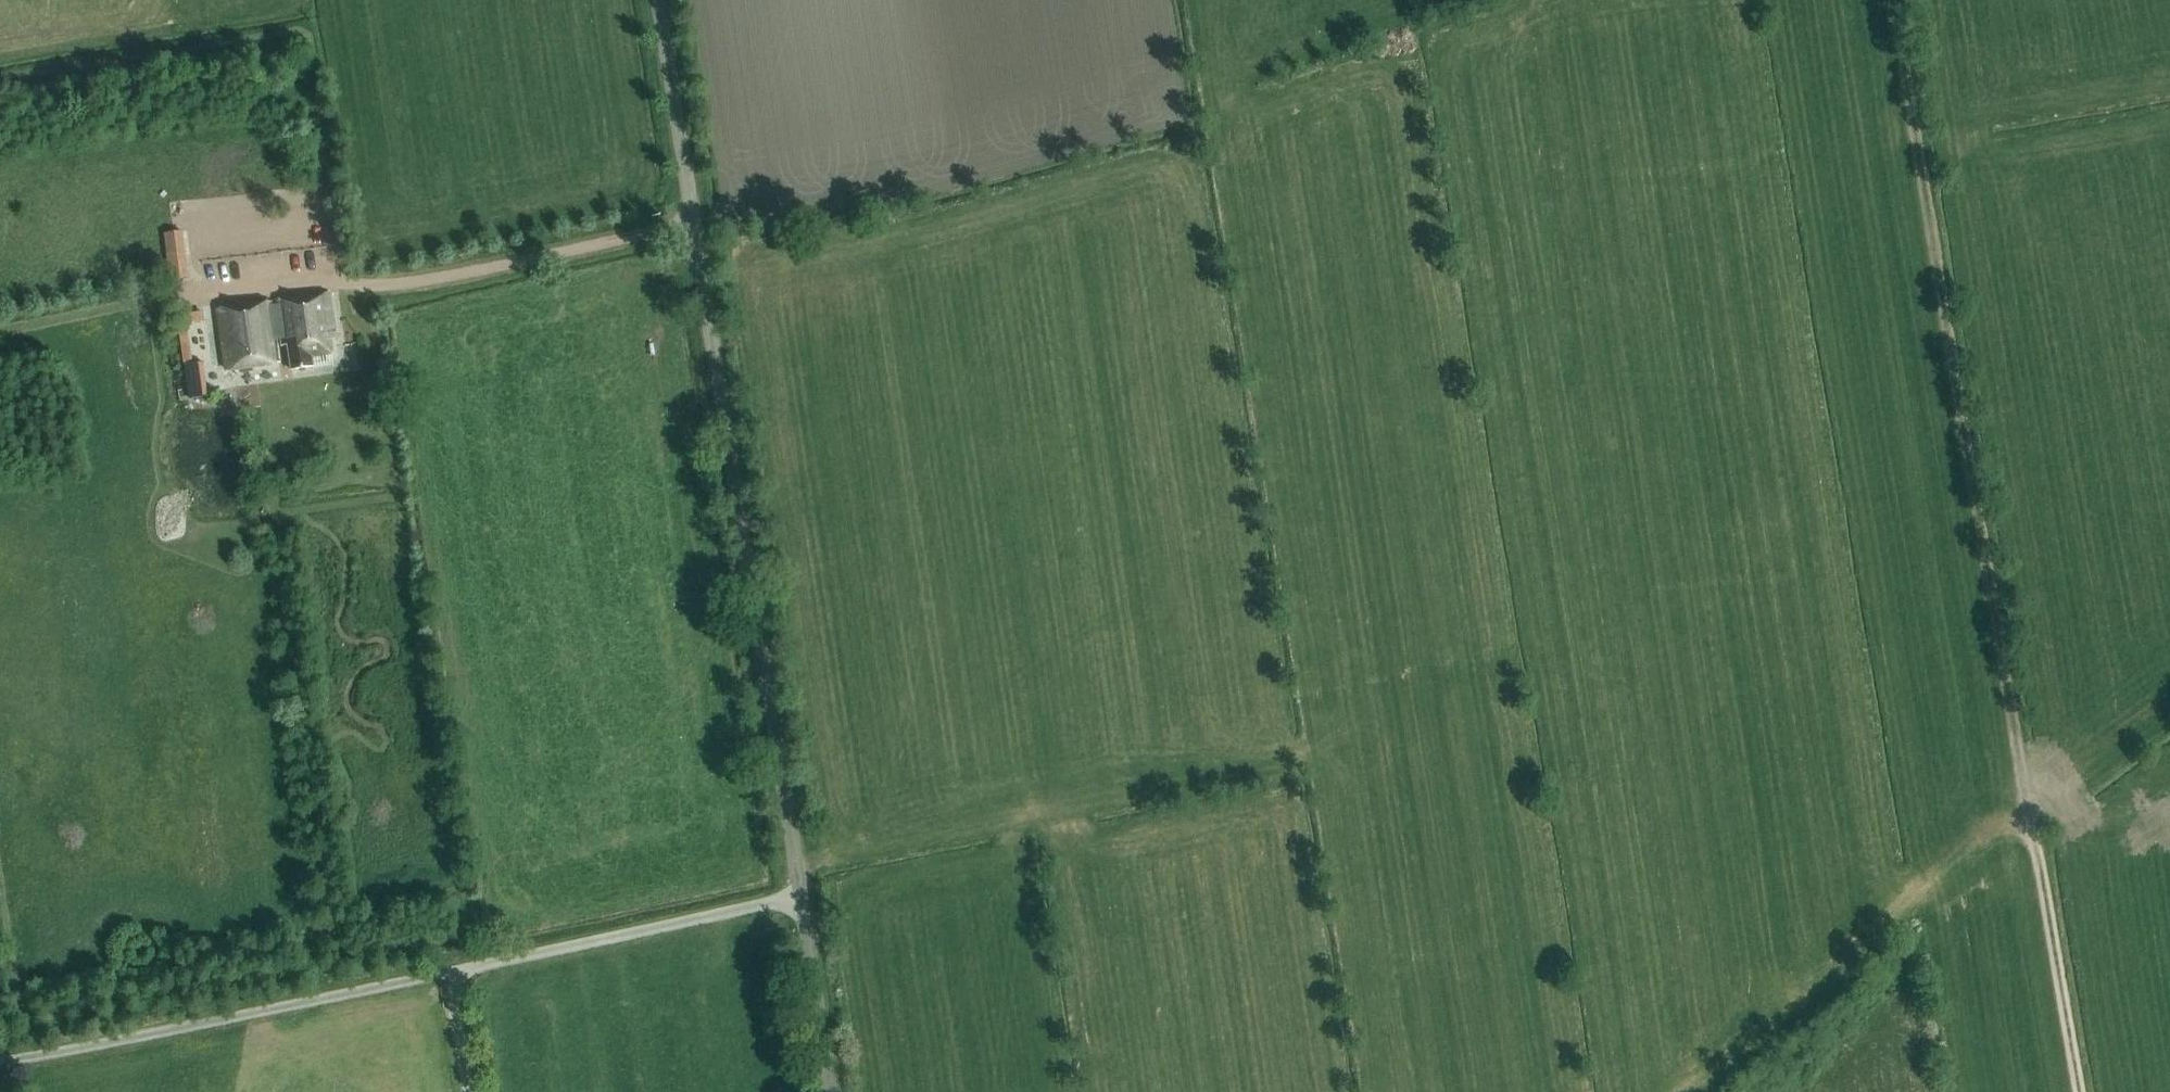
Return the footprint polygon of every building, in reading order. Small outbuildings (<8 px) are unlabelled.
[(183,231),(163,234),(167,264),(187,262),(183,231)] [(330,340),(336,340),(330,295),(218,311),(226,371),(280,363),(278,351),(289,350),(292,372),(313,369),(311,356),(332,354),(330,340)] [(188,324),(205,322),(203,311),(186,313),(188,324)]
